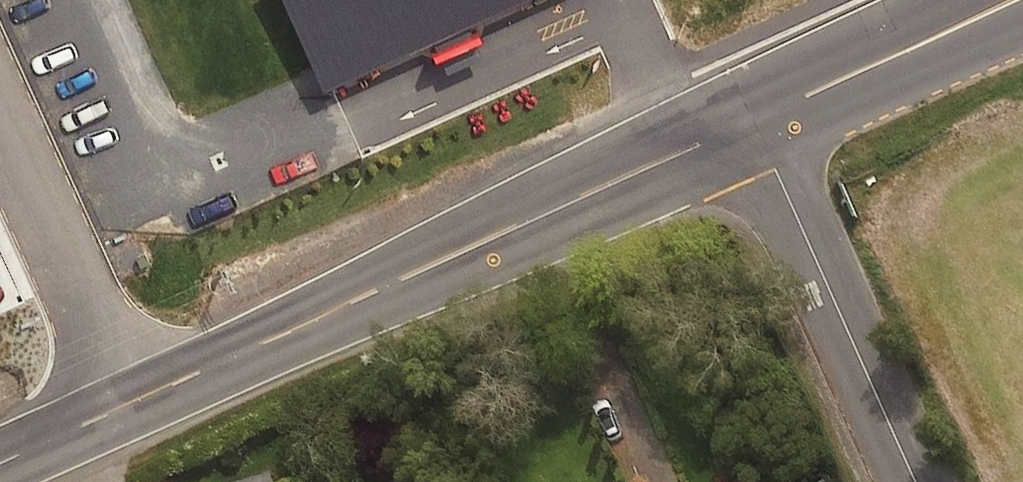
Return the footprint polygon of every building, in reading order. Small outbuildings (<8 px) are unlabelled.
[(324,96),(542,0),(281,0),(324,96)]
